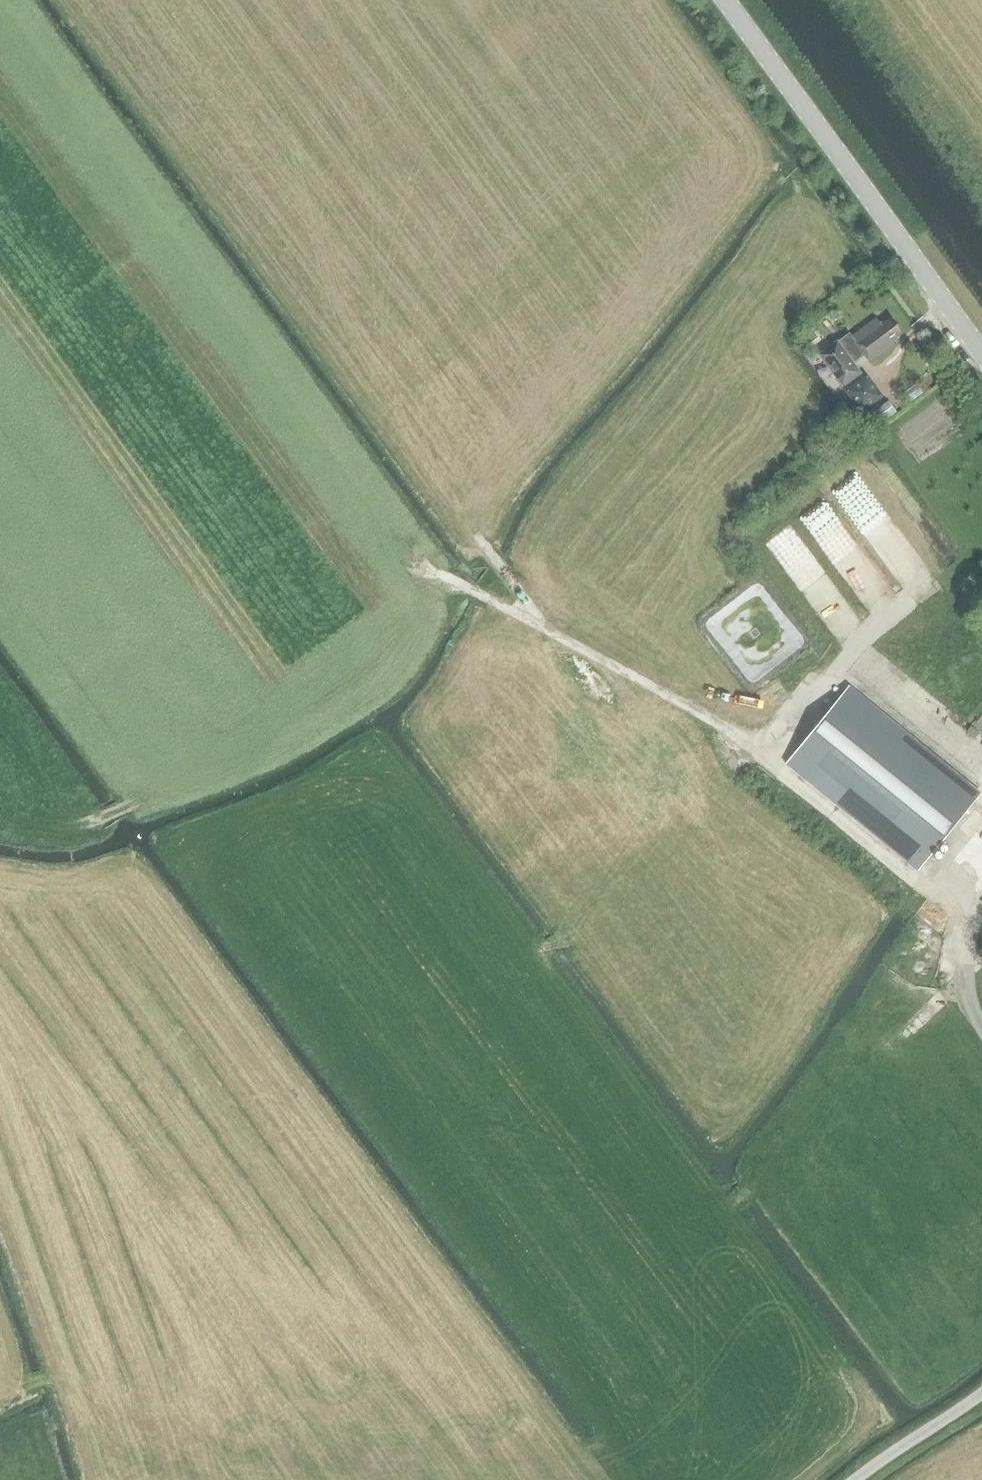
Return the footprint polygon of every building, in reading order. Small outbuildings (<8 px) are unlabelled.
[(881,326),(875,318),(851,337),(848,333),(819,355),(841,385),(858,373),(851,363),(862,355),(869,364),(895,345),(892,340),(900,334),(890,319),(881,326)] [(800,335),(808,345),(818,337),(811,327),(800,335)] [(860,411),(879,397),(865,377),(846,392),(849,397),(860,411)] [(886,401),(862,419),(871,430),(895,412),(886,401)] [(784,763),(916,871),(979,794),(847,686),(784,763)]
